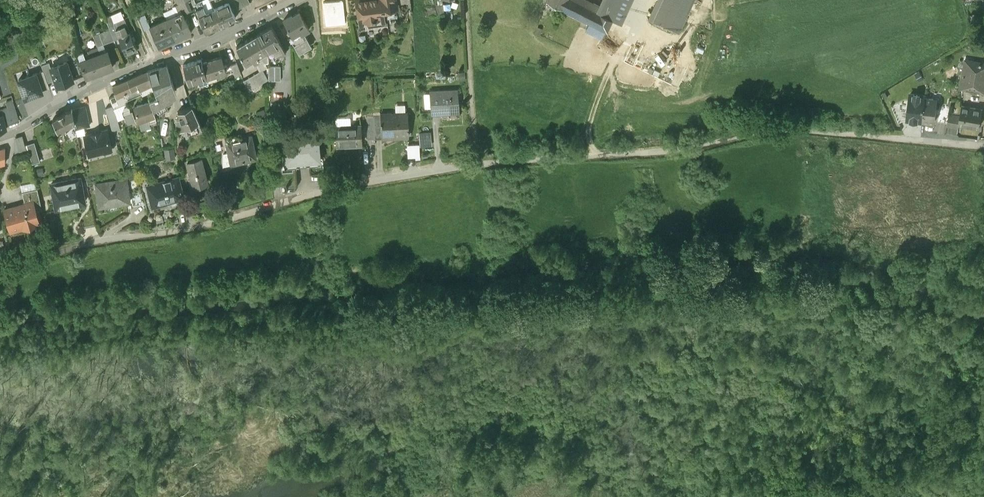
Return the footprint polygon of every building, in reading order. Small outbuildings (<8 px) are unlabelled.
[(179,1),(184,12),(189,9),(184,0),(182,0),(179,1)] [(189,9),(197,5),(194,0),(184,0),(189,9)] [(343,0),(323,2),(326,24),(345,22),(343,0)] [(356,9),(357,9),(358,15),(365,14),(366,18),(383,15),(382,8),(395,5),(394,0),(355,0),(356,9)] [(577,0),(564,0),(561,5),(605,27),(610,17),(618,21),(629,0),(603,0),(598,10),(577,0)] [(678,29),(689,0),(649,0),(643,15),(678,29)] [(229,1),(214,8),(221,23),(236,16),(229,1)] [(214,8),(199,15),(206,30),(221,23),(214,8)] [(309,27),(299,10),(292,14),(291,13),(283,18),(292,33),(289,35),(296,46),(306,41),(301,32),(303,30),(309,27)] [(121,11),(111,15),(114,21),(114,22),(120,37),(126,51),(137,47),(121,11)] [(182,11),(166,18),(175,38),(191,31),(182,11)] [(145,14),(139,16),(144,28),(150,26),(150,25),(145,14)] [(111,15),(105,17),(110,29),(114,39),(120,37),(114,22),(114,21),(111,15)] [(150,25),(150,26),(159,45),(175,38),(166,18),(150,25)] [(271,24),(256,33),(265,49),(271,46),(276,55),(285,50),(280,41),(280,40),(271,24)] [(110,29),(93,35),(97,45),(115,39),(114,39),(110,29)] [(256,33),(236,44),(245,60),(252,57),(253,60),(255,59),(260,57),(258,53),(265,49),(256,33)] [(265,49),(258,53),(260,57),(255,59),(258,65),(244,73),(249,82),(266,73),(263,67),(268,64),(268,55),(265,49)] [(107,50),(80,60),(85,76),(106,68),(112,65),(112,66),(113,66),(107,50)] [(221,55),(202,61),(206,75),(208,79),(217,77),(215,73),(225,70),(221,55)] [(201,57),(183,63),(188,80),(206,75),(202,61),(201,57)] [(965,58),(962,74),(971,76),(969,87),(983,90),(983,62),(965,58)] [(51,67),(49,62),(41,65),(43,70),(47,82),(55,79),(50,67),(51,67)] [(51,67),(50,67),(55,79),(57,86),(73,80),(66,62),(51,67)] [(167,64),(148,70),(157,93),(149,96),(150,99),(153,106),(162,100),(170,96),(169,93),(175,89),(167,64)] [(280,65),(268,65),(268,79),(281,79),(280,65)] [(49,87),(47,82),(43,70),(35,73),(42,90),(49,87)] [(142,72),(127,78),(131,88),(146,81),(142,72)] [(35,73),(18,79),(25,97),(42,90),(35,73)] [(127,78),(113,84),(117,94),(131,88),(127,78)] [(457,89),(429,91),(431,113),(442,112),(442,109),(459,108),(457,89)] [(925,95),(910,93),(910,100),(908,118),(923,120),(925,97),(925,95)] [(170,96),(162,100),(168,109),(176,105),(170,96)] [(937,98),(925,97),(923,120),(935,121),(937,98)] [(142,102),(141,98),(136,99),(137,104),(134,105),(139,118),(148,115),(149,120),(156,117),(155,112),(153,106),(150,99),(142,102)] [(0,108),(0,114),(2,114),(5,123),(12,120),(7,107),(14,104),(12,99),(5,101),(6,106),(0,108)] [(905,99),(892,105),(899,122),(908,118),(910,100),(905,99)] [(112,103),(105,106),(108,113),(112,126),(120,124),(115,111),(112,103)] [(191,103),(178,109),(180,114),(176,116),(180,126),(184,125),(187,131),(202,125),(191,103)] [(14,104),(7,107),(12,120),(18,118),(14,104)] [(85,104),(71,108),(74,117),(87,114),(85,104)] [(127,104),(124,105),(125,108),(122,108),(127,122),(139,118),(134,105),(128,107),(127,104)] [(950,105),(940,104),(938,120),(947,121),(949,112),(950,105)] [(982,108),(962,105),(960,116),(959,122),(959,123),(979,126),(982,108)] [(71,108),(53,117),(58,127),(59,127),(60,128),(61,128),(61,129),(75,122),(74,117),(71,108)] [(115,111),(120,124),(127,122),(122,108),(115,111)] [(407,113),(380,114),(381,138),(381,139),(395,138),(395,137),(408,136),(407,113)] [(87,114),(74,117),(75,122),(76,126),(89,122),(87,114)] [(960,116),(949,114),(947,125),(958,127),(959,123),(959,122),(960,116)] [(374,117),(366,117),(367,139),(375,139),(374,117)] [(361,125),(335,126),(336,145),(361,143),(361,125)] [(107,126),(84,132),(88,150),(112,144),(107,126)] [(421,132),(421,145),(433,144),(433,132),(421,132)] [(235,139),(226,141),(228,148),(223,149),(223,163),(231,163),(232,164),(233,164),(232,160),(254,155),(252,146),(254,146),(251,133),(234,137),(235,139)] [(318,135),(291,137),(292,146),(302,145),(304,166),(320,165),(318,135)] [(34,139),(26,142),(32,159),(39,157),(34,139)] [(178,142),(169,144),(171,151),(179,150),(178,142)] [(200,155),(187,159),(193,181),(206,177),(200,155)] [(178,172),(147,181),(149,188),(151,188),(154,198),(166,194),(167,196),(183,192),(178,172)] [(80,173),(51,179),(56,203),(57,203),(56,200),(75,196),(76,199),(85,197),(80,173)] [(126,174),(96,179),(99,201),(100,201),(100,200),(100,199),(107,198),(109,205),(117,203),(116,199),(130,197),(126,174)] [(294,175),(278,179),(280,187),(287,185),(287,187),(297,185),(294,175)] [(227,181),(219,183),(222,195),(230,193),(227,181)] [(37,184),(22,188),(25,199),(33,197),(34,201),(41,199),(37,184)] [(190,194),(183,196),(186,208),(193,206),(190,194)] [(25,199),(16,201),(16,200),(4,204),(10,226),(39,218),(34,201),(33,197),(25,199)] [(93,211),(82,213),(84,225),(95,223),(93,211)]
